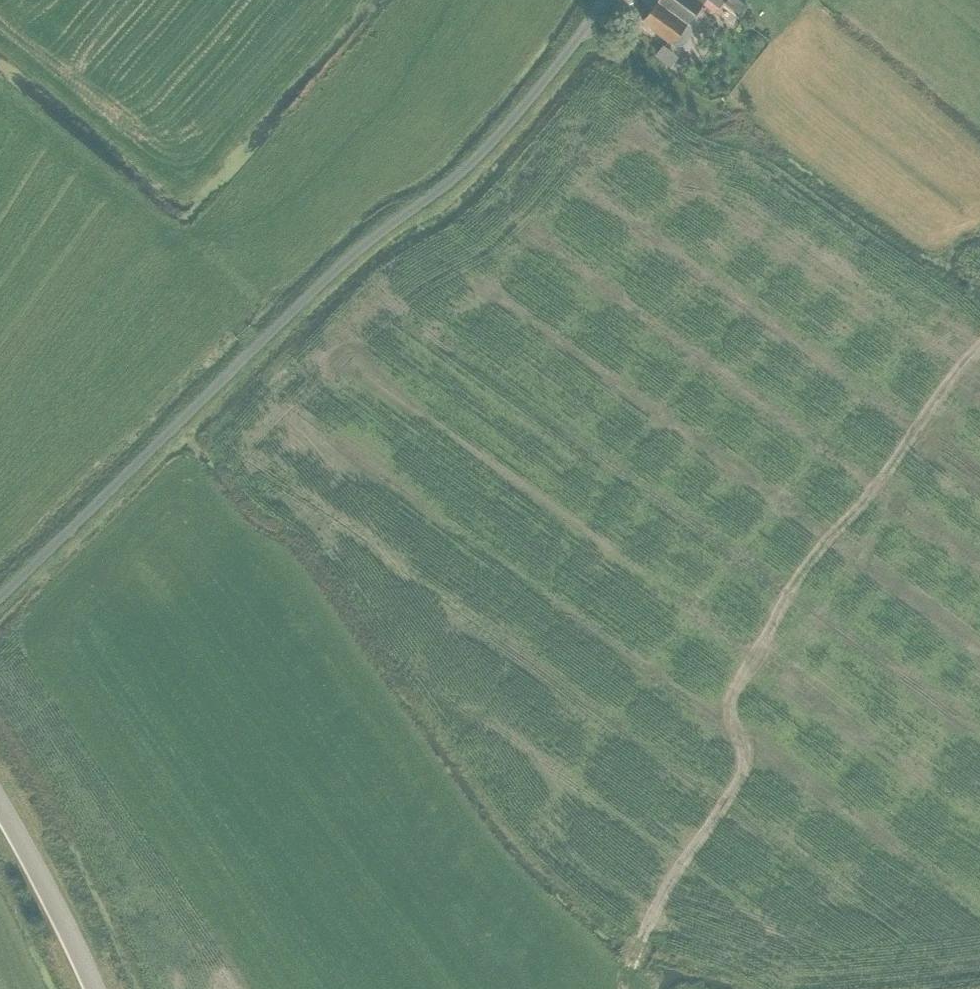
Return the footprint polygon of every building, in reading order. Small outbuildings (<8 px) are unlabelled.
[(643,21),(674,44),(683,43),(691,32),(689,24),(687,22),(704,0),(659,0),(643,21)] [(740,15),(748,5),(742,0),(725,0),(724,2),(740,15)]
